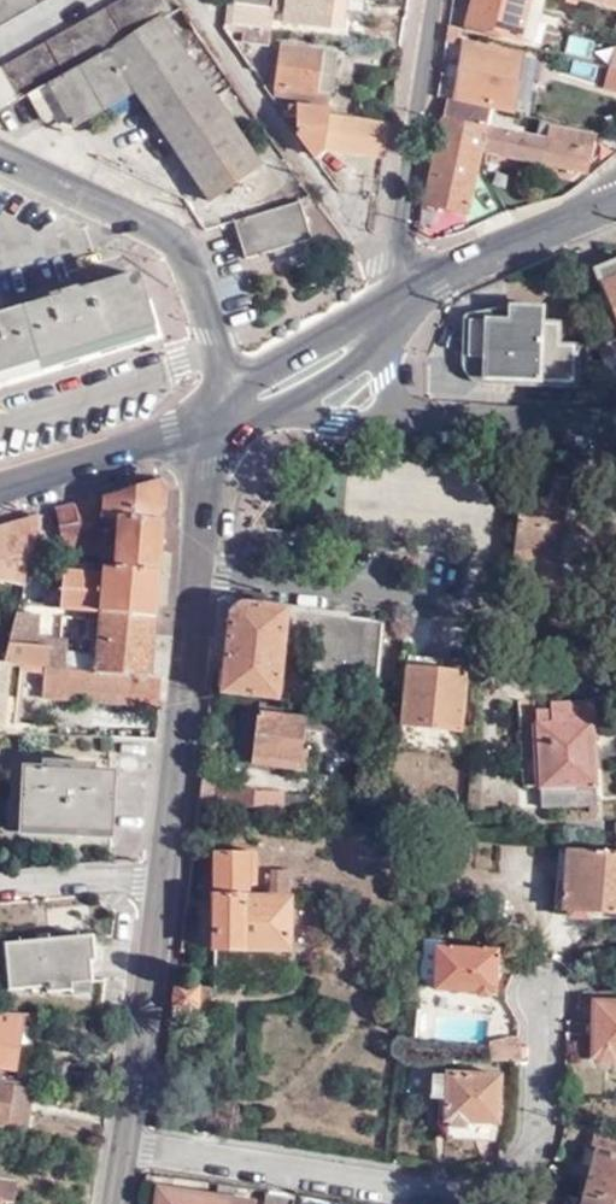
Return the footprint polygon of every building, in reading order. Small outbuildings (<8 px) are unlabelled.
[(136,94),(108,49),(163,17),(174,10),(167,0),(126,0),(0,71),(0,107),(1,109),(21,99),(24,102),(32,97),(48,125),(67,114),(75,129),(136,94)] [(48,0),(0,0),(0,27),(48,0)] [(274,2),(286,3),(285,22),(328,28),(332,0),(274,0),(274,2)] [(536,0),(475,0),(467,27),(524,42),(536,0)] [(524,42),(534,45),(548,0),(536,0),(524,42)] [(615,10),(615,0),(579,0),(615,10)] [(232,2),(227,2),(223,21),(242,25),(271,28),(273,8),(268,7),(232,2)] [(108,49),(136,94),(211,203),(267,168),(163,17),(108,49)] [(271,28),(242,25),(241,41),(269,45),(271,28)] [(528,55),(471,41),(457,96),(515,109),(528,55)] [(280,44),(273,102),(275,104),(287,107),(331,114),(333,93),(324,92),(328,51),(280,44)] [(615,92),(615,70),(614,70),(607,90),(615,92)] [(494,111),(450,101),(428,205),(471,216),(485,153),(491,129),(478,126),(480,120),(491,123),(494,111)] [(325,116),(287,107),(286,111),(294,112),(293,119),(300,120),(298,136),(313,156),(323,148),(386,158),(391,126),(325,116)] [(485,153),(497,156),(581,174),(592,166),(600,136),(554,125),(548,143),(491,129),(485,153)] [(295,204),(237,222),(249,260),(307,243),(295,204)] [(598,273),(615,321),(615,266),(598,273)] [(140,276),(80,295),(80,290),(65,294),(66,299),(0,319),(0,377),(102,345),(157,328),(154,320),(140,276)] [(591,346),(574,345),(558,345),(558,320),(544,319),(544,309),(509,308),(508,321),(466,320),(466,357),(485,378),(590,382),(591,346)] [(558,345),(574,345),(575,312),(558,311),(558,320),(558,345)] [(597,349),(609,382),(615,379),(615,343),(615,341),(597,349)] [(549,459),(535,457),(535,471),(549,472),(549,459)] [(161,572),(168,486),(159,480),(58,510),(62,554),(72,549),(103,553),(102,567),(161,572)] [(22,582),(37,517),(0,528),(0,576),(22,582)] [(157,616),(161,572),(102,567),(101,572),(78,570),(78,560),(72,560),(71,569),(64,569),(59,607),(96,610),(157,616)] [(8,643),(40,647),(41,627),(42,605),(19,603),(8,643)] [(374,676),(380,622),(247,604),(239,605),(233,612),(229,618),(221,692),(275,698),(283,630),(315,633),(311,669),(374,676)] [(151,677),(157,616),(96,610),(96,621),(81,620),(79,639),(94,642),(93,656),(67,653),(67,645),(48,644),(48,647),(46,666),(151,677)] [(45,674),(46,666),(48,647),(40,647),(8,643),(7,648),(6,663),(12,664),(21,665),(20,672),(45,674)] [(0,662),(0,730),(14,731),(17,699),(9,699),(12,664),(6,663),(0,662)] [(17,699),(20,672),(21,665),(12,664),(9,699),(17,699)] [(161,678),(151,677),(46,666),(45,674),(43,698),(63,701),(62,698),(133,704),(135,698),(158,700),(161,678)] [(464,673),(404,667),(398,726),(458,733),(464,673)] [(283,690),(281,703),(301,705),(302,693),(283,690)] [(303,720),(305,705),(301,705),(281,703),(245,698),(237,756),(248,757),(254,714),(303,720)] [(538,725),(542,811),(598,808),(592,723),(596,723),(595,703),(551,706),(551,725),(538,725)] [(254,714),(248,757),(291,762),(291,767),(303,768),(305,752),(300,750),(303,720),(254,714)] [(111,830),(114,770),(77,768),(77,763),(59,762),(60,767),(22,764),(18,824),(111,830)] [(208,802),(277,809),(280,792),(213,785),(214,770),(200,770),(196,802),(208,802)] [(466,809),(486,811),(487,793),(467,792),(466,809)] [(196,802),(193,820),(208,822),(208,802),(196,802)] [(559,849),(557,880),(564,880),(562,909),(615,914),(615,854),(559,849)] [(253,886),(252,853),(212,853),(211,950),(287,951),(287,899),(246,899),(246,885),(253,886)] [(91,967),(88,936),(4,942),(7,983),(45,981),(45,987),(70,986),(73,992),(88,992),(87,980),(90,980),(89,967),(91,967)] [(497,974),(515,971),(511,945),(497,945),(497,951),(443,950),(443,940),(423,940),(421,952),(437,952),(436,989),(476,992),(477,997),(488,997),(490,992),(496,992),(497,974)] [(172,1007),(201,1007),(202,985),(175,984),(172,1007)] [(595,1003),(592,1057),(599,1058),(603,1063),(615,1063),(615,1003),(595,1003)] [(14,1067),(22,1012),(0,1011),(0,1065),(14,1067)] [(450,1124),(462,1125),(466,1119),(498,1120),(500,1072),(444,1070),(444,1073),(431,1073),(431,1096),(443,1097),(443,1118),(447,1118),(450,1124)] [(0,1073),(0,1122),(20,1125),(25,1087),(5,1083),(6,1074),(0,1073)] [(586,1194),(615,1200),(615,1139),(592,1134),(589,1146),(597,1148),(586,1194)] [(2,1203),(11,1203),(12,1203),(16,1203),(17,1203),(20,1183),(0,1180),(0,1202),(2,1202),(2,1203)] [(246,1203),(158,1188),(155,1203),(246,1203)] [(586,1194),(583,1203),(615,1203),(615,1200),(586,1194)] [(265,1203),(287,1203),(288,1199),(267,1195),(265,1203)]
